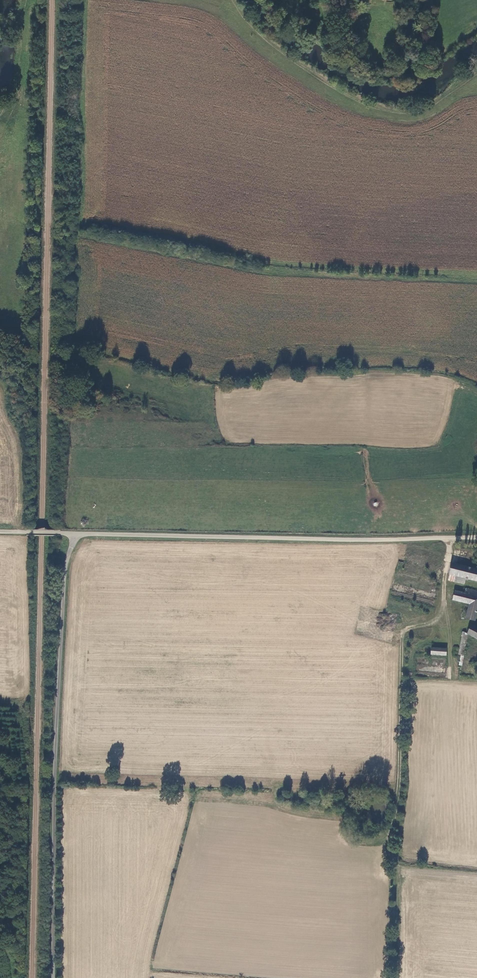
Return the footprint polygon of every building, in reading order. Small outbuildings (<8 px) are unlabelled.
[(452,564),(449,576),(466,580),(476,583),(476,570),(452,564)] [(391,592),(406,596),(401,587),(398,580),(395,575),(391,592)] [(464,585),(466,580),(449,576),(448,581),(464,585)] [(476,615),(476,591),(466,588),(465,593),(455,591),(452,601),(459,603),(464,604),(469,605),(465,619),(475,622),(476,615)] [(458,607),(459,603),(452,601),(455,591),(450,589),(446,604),(458,607)] [(460,618),(465,619),(469,605),(464,604),(460,618)] [(468,634),(476,639),(476,627),(473,625),(468,634)] [(464,632),(459,657),(463,657),(468,634),(464,632)] [(413,653),(416,654),(431,655),(432,648),(413,647),(413,653)] [(448,649),(432,648),(431,655),(447,657),(448,649)] [(431,655),(416,654),(415,671),(445,674),(447,657),(431,655)]
